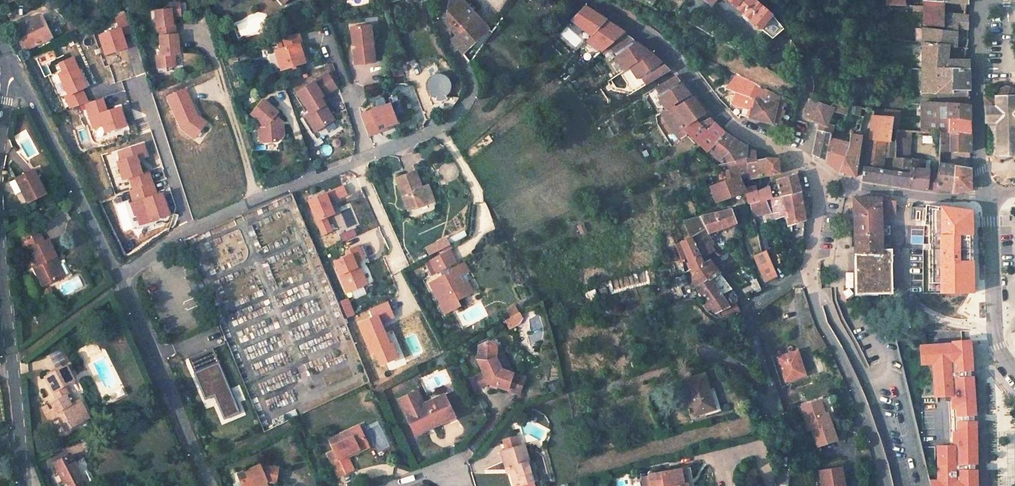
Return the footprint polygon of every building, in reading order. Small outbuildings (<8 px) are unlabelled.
[(447,25),(456,34),(450,40),(463,55),(488,30),(462,0),(450,0),(448,10),(446,20),(447,25)] [(754,0),(727,0),(772,38),(782,27),(772,15),(754,0)] [(923,5),(923,12),(923,24),(944,27),(944,14),(943,2),(944,0),(924,0),(923,5)] [(179,2),(170,3),(170,8),(155,10),(158,36),(160,35),(162,55),(157,55),(159,68),(176,66),(175,54),(180,54),(178,33),(176,34),(175,24),(173,24),(172,16),(181,14),(179,2)] [(585,6),(571,20),(592,36),(606,21),(585,6)] [(133,31),(127,12),(117,17),(121,29),(101,35),(106,54),(127,47),(123,35),(133,31)] [(968,16),(947,15),(947,31),(921,29),(920,42),(923,42),(948,45),(953,46),(953,32),(957,32),(957,30),(968,30),(968,16)] [(41,16),(17,26),(28,49),(51,39),(41,16)] [(368,28),(353,29),(355,47),(360,47),(361,51),(355,52),(357,67),(377,65),(374,34),(369,34),(368,28)] [(298,34),(281,39),(283,48),(274,51),(280,70),(304,64),(298,44),(301,44),(298,34)] [(634,40),(625,34),(609,47),(627,69),(632,66),(650,54),(637,43),(634,45),(631,42),(634,40)] [(281,39),(275,40),(278,50),(283,48),(281,39)] [(948,45),(923,42),(923,69),(969,69),(968,61),(948,61),(948,45)] [(661,63),(650,54),(632,66),(645,86),(670,71),(663,65),(660,67),(658,64),(661,63)] [(86,87),(73,58),(60,64),(63,72),(59,74),(68,95),(65,97),(70,108),(88,103),(82,89),(86,87)] [(969,69),(923,69),(922,92),(952,92),(953,89),(969,89),(969,69)] [(328,74),(297,93),(310,113),(305,116),(315,132),(334,120),(320,99),(337,88),(328,74)] [(437,74),(435,74),(433,75),(430,77),(429,79),(427,81),(427,83),(426,86),(426,88),(427,91),(428,92),(429,94),(431,96),(432,97),(434,98),(436,98),(438,99),(440,98),(442,98),(444,97),(446,96),(447,95),(449,93),(450,91),(450,89),(451,87),(451,85),(451,83),(450,81),(448,78),(447,77),(445,75),(442,74),(440,74),(437,74)] [(760,85),(738,74),(727,88),(737,91),(733,104),(743,107),(741,115),(750,117),(757,98),(761,99),(763,89),(760,85)] [(678,77),(676,76),(656,88),(668,108),(673,105),(691,94),(683,84),(679,86),(678,83),(681,81),(678,77)] [(207,122),(198,115),(186,88),(168,95),(182,127),(194,137),(207,122)] [(750,117),(772,123),(780,124),(785,102),(777,101),(778,95),(763,89),(761,99),(757,98),(750,117)] [(996,157),(1014,156),(1014,97),(1012,97),(1012,95),(1011,94),(1010,93),(1009,92),(1007,92),(1006,91),(1005,91),(1003,91),(1002,91),(1001,92),(1000,92),(999,93),(998,94),(997,95),(997,96),(996,97),(983,97),(984,123),(987,123),(987,126),(993,125),(993,123),(995,123),(996,157)] [(668,108),(661,112),(673,133),(675,132),(681,128),(696,120),(706,114),(693,97),(675,107),(673,105),(668,108)] [(126,126),(120,107),(107,112),(102,98),(85,104),(93,128),(103,125),(105,133),(126,126)] [(830,106),(810,99),(805,115),(819,122),(817,130),(831,133),(834,125),(826,124),(832,110),(846,113),(848,103),(834,100),(830,106)] [(264,101),(251,114),(262,124),(259,127),(261,143),(278,142),(283,135),(283,125),(279,126),(278,119),(275,116),(278,113),(264,101)] [(948,104),(922,102),(922,115),(947,117),(948,104)] [(873,110),(848,103),(846,112),(862,117),(872,119),(872,115),(873,110)] [(970,106),(948,104),(947,117),(948,117),(970,119),(970,106)] [(397,123),(390,105),(371,112),(373,119),(364,123),(369,136),(379,132),(378,130),(386,127),(397,123)] [(892,117),(872,115),(872,119),(869,138),(889,141),(892,117)] [(947,117),(922,115),(922,131),(940,133),(948,133),(948,117),(947,117)] [(970,119),(948,117),(948,133),(971,133),(970,119)] [(696,120),(681,128),(707,153),(725,133),(710,119),(700,123),(696,120)] [(831,133),(817,130),(812,155),(824,160),(830,139),(831,133)] [(907,131),(894,130),(893,141),(892,157),(906,158),(907,131)] [(725,133),(709,151),(718,159),(724,155),(728,163),(746,159),(745,149),(746,146),(736,141),(731,137),(725,133)] [(859,135),(851,133),(848,145),(839,170),(853,176),(855,175),(861,135),(859,135)] [(971,133),(940,133),(940,150),(971,152),(971,133)] [(466,150),(470,157),(493,142),(488,135),(466,150)] [(908,187),(911,159),(906,158),(892,157),(893,141),(889,141),(869,138),(868,138),(861,180),(908,187)] [(848,145),(830,139),(824,160),(839,170),(848,145)] [(152,183),(148,171),(142,173),(137,158),(147,155),(143,144),(118,152),(121,160),(117,162),(123,180),(129,178),(133,189),(152,183)] [(746,159),(728,163),(731,168),(721,172),(725,181),(737,176),(747,173),(748,180),(759,178),(780,173),(778,159),(766,159),(756,161),(754,152),(745,149),(746,159)] [(925,160),(911,159),(908,187),(928,190),(930,171),(924,170),(925,160)] [(445,181),(459,176),(453,161),(440,166),(445,181)] [(954,164),(938,162),(937,175),(936,191),(951,192),(954,164)] [(971,167),(954,164),(951,192),(969,191),(971,188),(971,167)] [(34,169),(17,179),(28,202),(46,193),(34,169)] [(414,172),(396,179),(408,210),(427,203),(434,200),(428,185),(421,188),(414,172)] [(795,174),(776,180),(780,196),(800,192),(795,174)] [(937,175),(929,174),(928,190),(936,191),(937,175)] [(725,181),(710,186),(716,201),(744,191),(743,189),(737,176),(725,181)] [(169,213),(162,193),(157,195),(153,183),(152,183),(133,189),(130,190),(134,203),(130,204),(133,213),(135,212),(139,224),(168,215),(169,213)] [(767,186),(756,190),(759,201),(771,199),(767,186)] [(324,187),(312,192),(316,203),(329,198),(324,187)] [(759,201),(756,190),(756,187),(743,189),(744,191),(749,204),(759,201)] [(759,201),(749,204),(752,217),(770,212),(772,220),(785,215),(792,241),(804,237),(805,222),(800,192),(780,196),(771,199),(759,201)] [(882,200),(853,197),(856,254),(854,254),(855,293),(883,293),(883,287),(888,287),(888,279),(891,278),(890,240),(886,240),(885,214),(895,214),(895,201),(882,200)] [(828,213),(835,214),(836,201),(829,200),(828,213)] [(931,206),(930,292),(979,293),(979,206),(931,206)] [(730,208),(682,220),(690,238),(692,237),(702,259),(714,250),(705,235),(708,233),(735,224),(730,208)] [(451,242),(466,236),(463,229),(448,236),(451,242)] [(25,239),(37,262),(35,263),(44,280),(66,269),(48,235),(44,238),(40,231),(25,239)] [(708,233),(705,235),(712,246),(715,244),(708,233)] [(690,238),(680,242),(687,258),(692,270),(704,263),(702,259),(692,237),(690,238)] [(741,241),(735,244),(738,251),(744,248),(741,241)] [(680,242),(675,244),(683,260),(687,258),(680,242)] [(452,250),(431,261),(436,271),(440,268),(444,274),(430,281),(448,314),(463,306),(459,300),(474,292),(468,281),(463,283),(461,277),(465,275),(469,273),(464,263),(460,266),(450,271),(448,268),(453,265),(452,262),(457,259),(452,250)] [(761,253),(753,256),(764,282),(777,277),(773,267),(767,253),(766,250),(761,253)] [(774,250),(767,253),(773,267),(780,264),(774,250)] [(692,270),(686,273),(696,288),(709,280),(710,280),(719,274),(709,260),(704,263),(692,270)] [(709,280),(696,288),(707,302),(713,299),(715,302),(724,297),(722,295),(731,289),(719,274),(710,280),(709,280)] [(206,275),(199,278),(205,291),(212,288),(206,275)] [(682,275),(674,279),(679,288),(686,284),(682,275)] [(757,278),(749,282),(755,294),(762,290),(757,278)] [(731,289),(722,295),(724,297),(733,292),(731,289)] [(724,297),(715,302),(713,299),(708,302),(707,302),(702,305),(706,311),(707,312),(708,313),(710,311),(712,313),(714,311),(716,313),(720,311),(722,315),(724,320),(740,312),(736,303),(733,305),(726,296),(724,297)] [(958,319),(960,310),(951,308),(953,297),(948,296),(944,316),(958,319)] [(518,314),(504,321),(508,328),(521,321),(518,314)] [(385,321),(362,331),(372,357),(395,347),(385,321)] [(973,376),(971,376),(970,371),(972,370),(970,341),(959,342),(953,342),(953,344),(921,346),(921,357),(928,357),(928,363),(933,363),(935,391),(941,390),(941,396),(951,395),(953,416),(955,416),(955,421),(953,421),(953,422),(953,432),(953,446),(953,459),(937,459),(937,481),(929,481),(930,485),(976,485),(976,470),(974,470),(974,465),(976,465),(976,421),(974,421),(974,415),(975,415),(973,376)] [(215,347),(191,357),(207,397),(215,394),(225,417),(241,411),(215,347)] [(85,363),(97,357),(93,349),(81,354),(85,363)] [(481,364),(491,385),(520,395),(525,382),(510,377),(504,375),(496,360),(497,351),(482,349),(481,364)] [(496,360),(504,375),(510,377),(497,351),(496,360)] [(797,352),(777,357),(785,381),(804,375),(797,352)] [(374,369),(382,366),(378,356),(371,359),(374,369)] [(59,416),(66,430),(85,420),(76,401),(70,405),(65,395),(68,394),(63,385),(73,380),(70,373),(66,375),(63,368),(45,377),(57,401),(53,403),(55,408),(50,410),(48,405),(44,407),(50,421),(59,416)] [(703,374),(684,380),(695,415),(714,409),(703,374)] [(423,405),(416,392),(411,395),(418,408),(423,405)] [(423,405),(418,408),(411,395),(399,400),(416,436),(428,431),(426,428),(448,417),(439,397),(423,405)] [(455,417),(444,395),(439,397),(448,417),(426,428),(428,431),(455,417)] [(76,401),(85,420),(90,418),(81,399),(76,401)] [(800,407),(805,422),(809,420),(813,429),(811,430),(817,447),(836,440),(830,423),(827,423),(819,400),(800,407)] [(346,453),(367,443),(359,425),(331,438),(336,449),(329,452),(339,474),(352,468),(347,456),(346,453)] [(515,436),(503,440),(506,450),(518,446),(515,436)] [(347,456),(368,446),(367,443),(346,453),(347,456)] [(514,485),(515,485),(532,481),(527,462),(529,461),(524,444),(518,446),(506,450),(501,451),(506,469),(509,468),(514,485)] [(953,459),(953,446),(937,446),(937,459),(953,459)] [(66,485),(86,485),(96,481),(84,457),(74,462),(71,455),(54,464),(66,485)] [(264,483),(269,480),(271,483),(273,482),(280,483),(282,468),(266,466),(264,467),(263,465),(241,474),(246,485),(265,485),(264,483)] [(649,475),(651,485),(693,485),(690,468),(649,475)] [(820,471),(822,485),(844,485),(841,468),(820,471)] [(642,477),(643,485),(651,485),(649,475),(642,477)]
